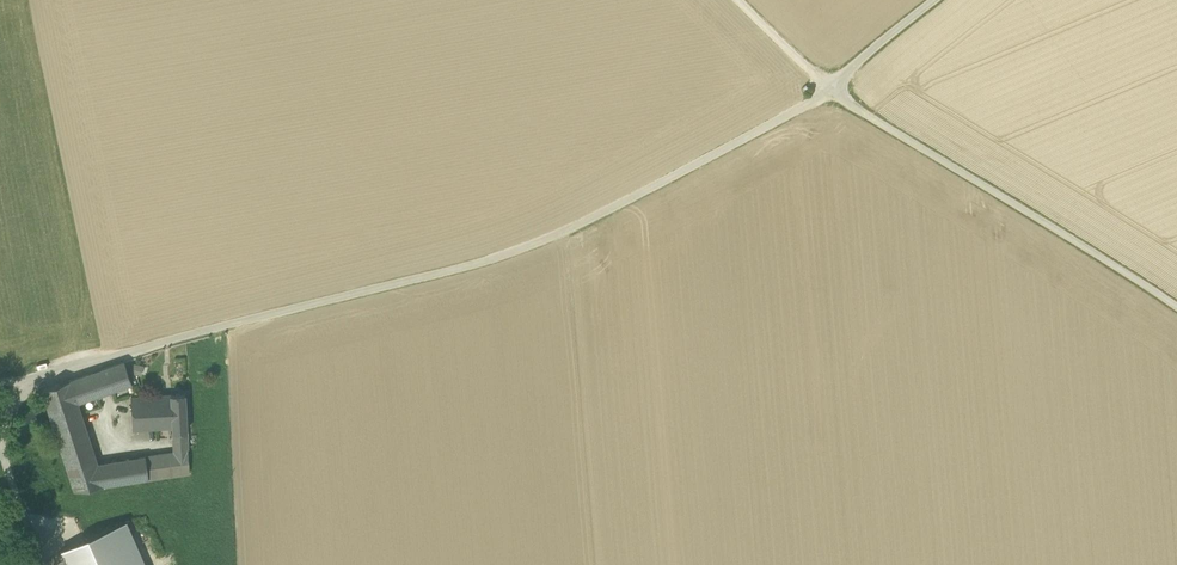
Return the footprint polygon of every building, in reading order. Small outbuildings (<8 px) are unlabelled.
[(124,362),(102,370),(109,391),(132,383),(124,362)] [(131,365),(133,375),(147,372),(145,362),(131,365)] [(99,394),(109,391),(102,370),(92,373),(99,394)] [(78,402),(99,394),(92,373),(71,380),(78,402)] [(55,429),(74,490),(174,475),(189,473),(187,432),(176,432),(177,451),(178,463),(147,468),(145,456),(98,464),(78,402),(71,380),(42,390),(55,429)] [(185,394),(171,395),(173,428),(173,433),(176,432),(187,432),(185,394)] [(158,428),(173,428),(171,395),(131,396),(134,438),(159,437),(158,428)] [(177,451),(145,456),(147,468),(178,463),(177,451)] [(116,527),(133,564),(146,564),(127,522),(116,527)] [(67,564),(133,564),(116,527),(61,551),(67,564)]
